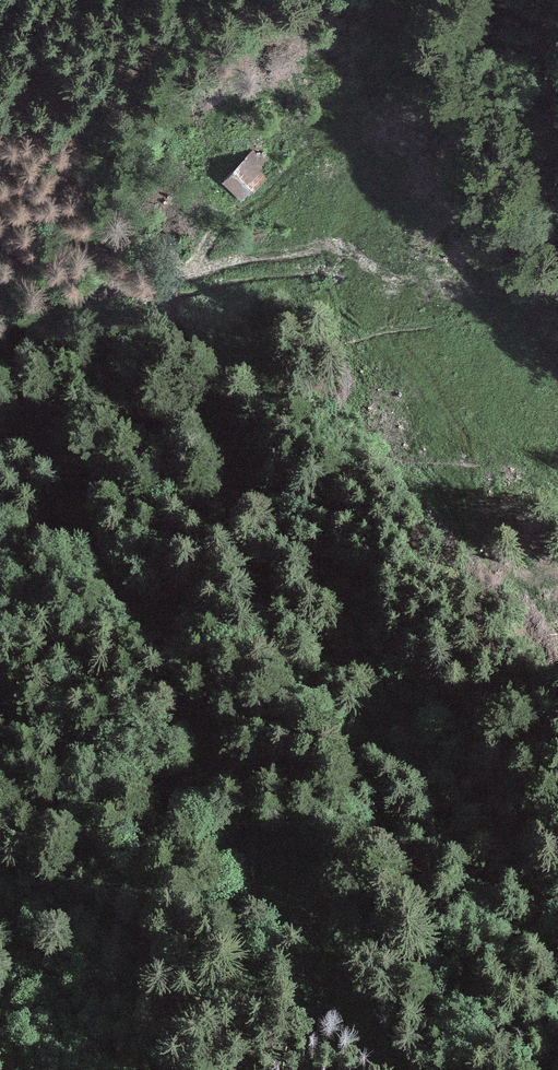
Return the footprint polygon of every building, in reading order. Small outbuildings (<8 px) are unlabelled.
[(270,172),(253,156),(235,174),(252,191),(270,172)]
